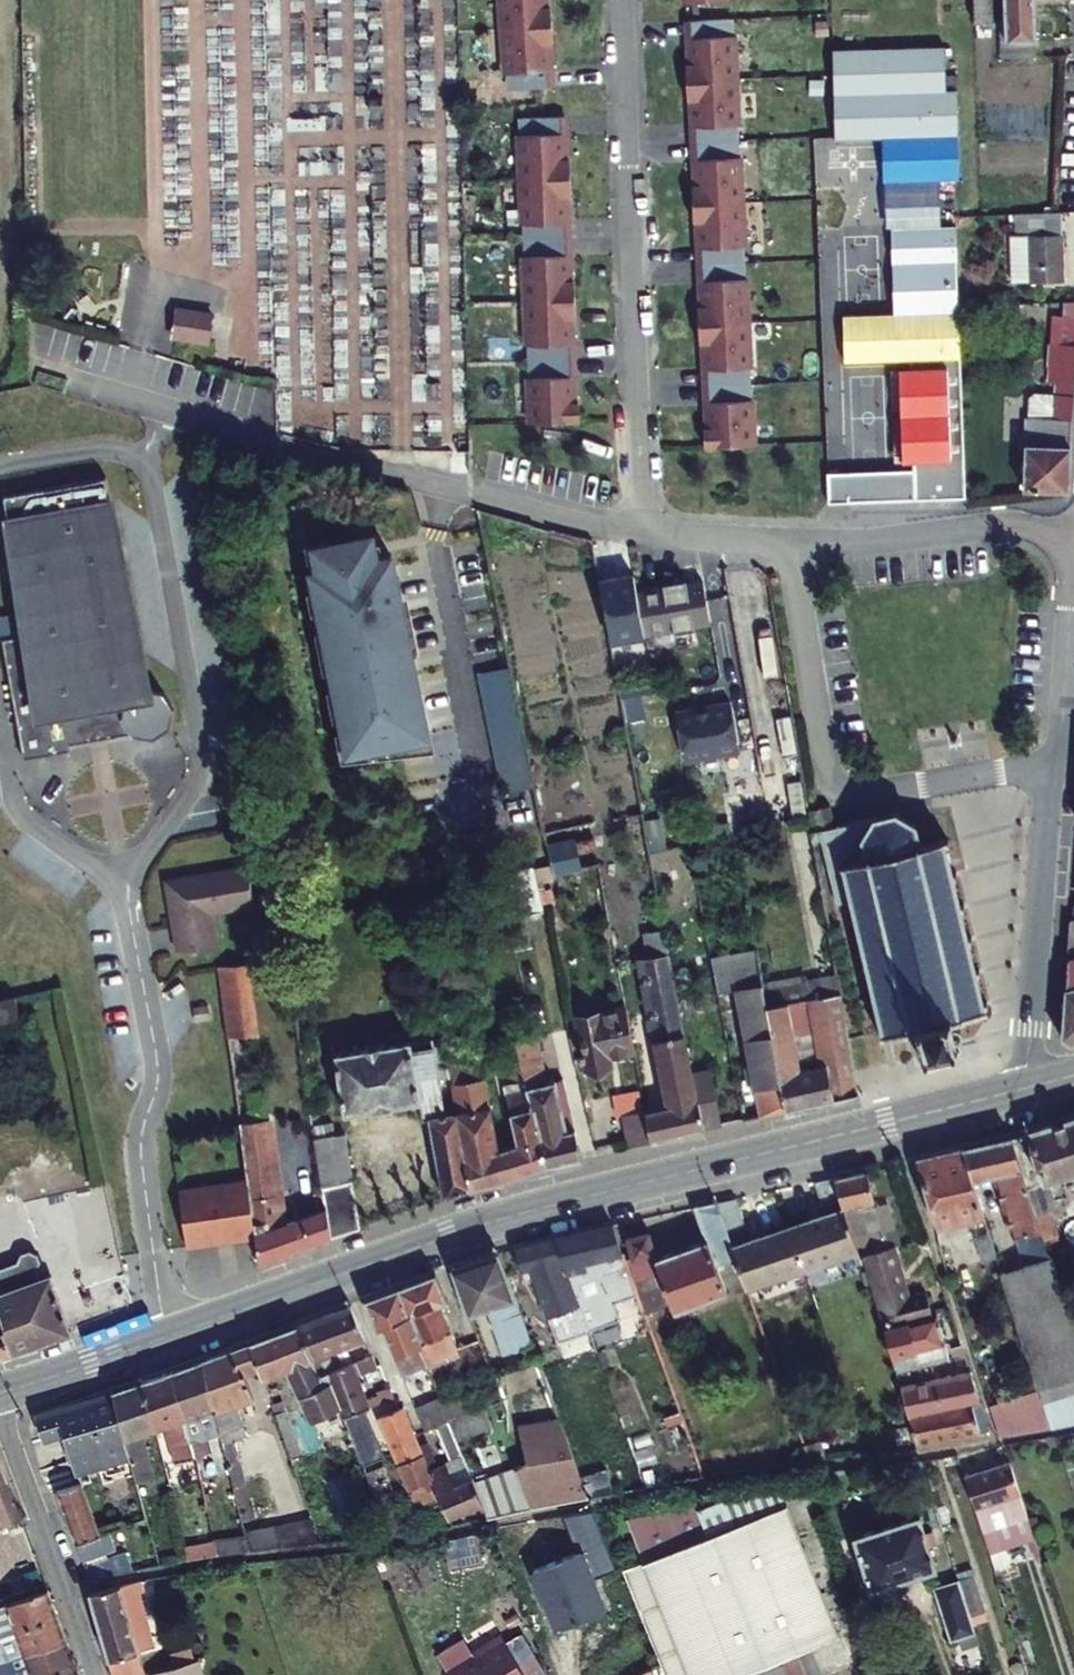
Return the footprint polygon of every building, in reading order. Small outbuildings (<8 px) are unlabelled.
[(551,29),(550,0),(497,0),(499,29),(551,29)] [(970,28),(983,27),(983,0),(969,0),(970,28)] [(996,26),(997,43),(988,44),(988,56),(1026,55),(1025,4),(1073,2),(1073,0),(996,0),(996,26)] [(688,87),(739,85),(735,20),(685,23),(688,87)] [(996,26),(987,27),(988,44),(997,43),(996,26)] [(503,92),(554,88),(551,29),(499,29),(503,92)] [(693,144),(742,146),(739,85),(688,87),(693,144)] [(518,181),(570,181),(568,116),(516,118),(518,181)] [(694,212),(746,210),(742,146),(693,144),(694,212)] [(522,241),(573,240),(570,181),(518,181),(522,241)] [(694,212),(697,269),(748,267),(746,210),(694,212)] [(1020,238),(1022,285),(1073,282),(1073,270),(1071,213),(1025,215),(1027,237),(1020,238)] [(894,264),(895,316),(867,317),(866,233),(837,233),(840,370),(959,368),(957,263),(894,264)] [(521,302),(575,303),(573,240),(522,241),(521,302)] [(697,269),(703,334),(752,333),(748,267),(697,269)] [(526,363),(578,363),(575,303),(521,302),(526,363)] [(207,344),(212,313),(173,306),(168,337),(207,344)] [(1039,328),(1037,385),(1049,384),(1050,368),(1067,368),(1069,329),(1039,328)] [(703,334),(704,391),(753,391),(752,333),(703,334)] [(526,425),(578,425),(578,363),(526,363),(526,425)] [(1024,450),(1020,450),(1018,493),(1061,493),(1067,368),(1050,368),(1049,384),(1047,424),(1047,428),(1033,438),(1025,446),(1024,450)] [(912,384),(912,431),(958,431),(957,383),(912,384)] [(707,446),(756,445),(756,403),(751,403),(753,391),(704,391),(707,446)] [(849,401),(850,443),(895,443),(895,401),(849,401)] [(1047,424),(1021,424),(1020,450),(1024,450),(1025,446),(1033,438),(1047,428),(1047,424)] [(935,466),(860,470),(845,471),(847,508),(963,502),(963,434),(933,433),(935,466)] [(98,460),(0,477),(0,511),(17,608),(0,610),(0,658),(16,754),(63,746),(59,726),(118,715),(128,733),(149,737),(167,726),(170,706),(160,688),(138,684),(98,460)] [(429,723),(397,541),(383,544),(379,520),(320,530),(324,552),(317,553),(350,737),(390,730),(404,728),(429,723)] [(324,552),(320,530),(306,533),(309,555),(317,553),(324,552)] [(703,583),(635,594),(642,640),(711,629),(703,583)] [(509,651),(479,658),(503,778),(533,772),(509,651)] [(732,702),(674,712),(682,764),(740,755),(732,702)] [(404,728),(390,730),(392,740),(431,733),(429,723),(404,728)] [(936,839),(929,841),(922,815),(900,816),(825,832),(803,837),(800,837),(802,845),(808,844),(823,906),(836,903),(837,908),(843,906),(849,930),(843,931),(844,938),(850,937),(857,963),(850,964),(852,971),(859,970),(864,995),(858,996),(859,1004),(866,1002),(872,1026),(867,1028),(868,1035),(873,1033),(874,1039),(880,1038),(878,1032),(896,1028),(897,1034),(902,1032),(901,1027),(906,1026),(912,1051),(907,1052),(909,1058),(913,1057),(914,1061),(945,1054),(944,1049),(950,1048),(949,1040),(942,1041),(941,1037),(951,1032),(950,1026),(938,1027),(937,1021),(941,1020),(942,1023),(948,1022),(946,1015),(963,1012),(964,1018),(971,1016),(970,1010),(976,1009),(974,1001),(967,1003),(962,979),(968,978),(967,970),(960,971),(954,947),(961,945),(959,938),(952,939),(946,915),(953,913),(952,906),(945,907),(939,882),(945,880),(944,873),(937,874),(931,848),(938,847),(936,839)] [(541,838),(548,875),(590,867),(583,830),(541,838)] [(169,912),(176,949),(206,944),(199,907),(239,901),(234,868),(172,879),(178,911),(169,912)] [(517,903),(535,899),(529,868),(493,876),(503,922),(521,918),(517,903)] [(736,911),(744,951),(750,985),(774,1112),(826,1100),(818,1064),(806,1067),(800,1039),(785,1042),(778,1012),(805,1005),(832,998),(811,892),(736,911)] [(521,918),(538,914),(535,899),(517,903),(521,918)] [(650,1071),(657,1108),(635,1112),(641,1142),(692,1130),(683,1086),(652,914),(640,916),(647,954),(634,956),(652,1056),(650,1071)] [(1059,1024),(1058,1036),(1060,1039),(1067,1042),(1073,1040),(1073,916),(1067,918),(1059,1024)] [(211,939),(226,1048),(250,1045),(235,936),(211,939)] [(711,944),(694,948),(696,961),(714,958),(711,944)] [(744,951),(714,958),(696,961),(703,995),(718,991),(750,985),(744,951)] [(750,985),(718,991),(744,1119),(774,1112),(750,985)] [(844,1062),(832,998),(805,1005),(818,1064),(826,1100),(849,1095),(848,1085),(865,1082),(861,1059),(844,1062)] [(530,1018),(512,1021),(516,1044),(540,1149),(574,1139),(556,1061),(539,1064),(530,1018)] [(361,1029),(362,1033),(333,1039),(344,1099),(367,1095),(368,1099),(390,1096),(389,1091),(414,1087),(417,1101),(425,1101),(439,1178),(466,1168),(446,1051),(441,1021),(408,1028),(407,1025),(376,1030),(375,1027),(361,1029)] [(628,1074),(620,1032),(570,1042),(577,1083),(582,1091),(590,1096),(598,1094),(603,1085),(602,1079),(628,1074)] [(494,1133),(478,1044),(446,1051),(466,1168),(513,1155),(508,1130),(494,1133)] [(503,1074),(515,1128),(508,1130),(513,1155),(540,1149),(516,1044),(505,1046),(511,1072),(503,1074)] [(325,1223),(321,1194),(274,1209),(250,1045),(226,1048),(244,1174),(251,1222),(255,1249),(325,1223)] [(710,1127),(702,1083),(683,1086),(692,1130),(710,1127)] [(321,1194),(325,1223),(353,1213),(337,1119),(320,1122),(317,1106),(307,1107),(321,1194)] [(634,1110),(613,1115),(619,1147),(641,1142),(635,1112),(634,1110)] [(1024,1139),(1041,1189),(1073,1180),(1073,1123),(1024,1139)] [(1050,1217),(1041,1189),(1024,1139),(1011,1143),(1037,1222),(1050,1217)] [(1011,1143),(962,1158),(971,1186),(995,1179),(1017,1243),(1025,1241),(1037,1280),(1006,1290),(1041,1396),(1052,1430),(1073,1426),(1073,1336),(1046,1250),(1037,1222),(1011,1143)] [(922,1167),(918,1173),(939,1238),(984,1225),(971,1186),(962,1158),(922,1167)] [(251,1222),(244,1174),(220,1178),(221,1185),(207,1187),(205,1174),(175,1178),(184,1232),(214,1227),(212,1220),(227,1218),(236,1224),(251,1222)] [(884,1238),(865,1179),(840,1184),(861,1256),(863,1263),(890,1256),(884,1238)] [(822,1187),(832,1218),(793,1231),(806,1273),(861,1256),(840,1184),(822,1187)] [(749,1231),(740,1202),(717,1206),(740,1268),(748,1291),(806,1273),(793,1231),(750,1245),(746,1232),(749,1231)] [(125,1257),(113,1206),(66,1217),(73,1246),(85,1243),(91,1266),(125,1257)] [(698,1210),(711,1246),(657,1264),(677,1322),(735,1302),(724,1273),(740,1268),(717,1206),(698,1210)] [(1059,1246),(1050,1217),(1037,1222),(1046,1250),(1059,1246)] [(24,1234),(36,1288),(50,1322),(72,1315),(55,1250),(45,1253),(43,1245),(48,1235),(46,1228),(38,1223),(29,1226),(24,1234)] [(632,1285),(613,1229),(553,1242),(573,1305),(576,1304),(580,1313),(586,1332),(606,1325),(588,1271),(603,1266),(613,1291),(632,1285)] [(909,1250),(903,1233),(884,1238),(890,1256),(893,1254),(909,1250)] [(36,1288),(24,1234),(0,1239),(0,1267),(1,1272),(0,1272),(0,1298),(11,1335),(50,1322),(36,1288)] [(633,1263),(654,1258),(649,1236),(627,1242),(633,1263)] [(573,1305),(553,1242),(512,1251),(520,1276),(542,1271),(546,1280),(533,1285),(547,1325),(580,1313),(576,1304),(573,1305)] [(490,1312),(502,1324),(524,1316),(521,1307),(503,1254),(473,1266),(490,1312)] [(908,1303),(893,1254),(890,1256),(863,1263),(884,1332),(933,1318),(926,1297),(908,1303)] [(441,1303),(446,1301),(437,1279),(402,1293),(410,1314),(441,1303)] [(404,1375),(430,1365),(427,1355),(410,1314),(402,1293),(369,1306),(380,1332),(386,1330),(404,1375)] [(11,1335),(0,1298),(0,1338),(11,1335)] [(446,1338),(454,1335),(441,1303),(410,1314),(427,1355),(449,1347),(446,1338)] [(521,1307),(524,1316),(535,1347),(545,1344),(531,1303),(521,1307)] [(371,1344),(357,1310),(305,1330),(325,1378),(332,1375),(351,1368),(346,1354),(371,1344)] [(951,1364),(934,1317),(933,1318),(884,1332),(898,1377),(951,1364)] [(325,1378),(305,1330),(258,1349),(266,1376),(268,1382),(289,1376),(339,1471),(367,1462),(345,1417),(348,1416),(332,1375),(325,1378)] [(266,1376),(258,1349),(207,1368),(219,1416),(226,1446),(249,1440),(243,1413),(256,1408),(251,1380),(266,1376)] [(376,1358),(351,1368),(332,1375),(348,1416),(364,1409),(372,1406),(361,1380),(381,1373),(376,1358)] [(504,1476),(496,1455),(473,1463),(495,1518),(588,1499),(540,1360),(494,1378),(503,1408),(512,1405),(531,1468),(504,1476)] [(219,1416),(207,1368),(178,1377),(197,1450),(200,1462),(209,1460),(205,1446),(209,1445),(203,1420),(219,1416)] [(977,1401),(968,1372),(901,1388),(910,1417),(977,1401)] [(197,1450),(178,1377),(149,1388),(160,1433),(175,1429),(182,1454),(197,1450)] [(149,1388),(119,1397),(120,1403),(129,1436),(135,1460),(142,1489),(155,1485),(144,1437),(160,1433),(149,1388)] [(474,1389),(448,1399),(455,1415),(481,1404),(474,1389)] [(990,1407),(1001,1439),(1052,1430),(1041,1396),(990,1407)] [(918,1445),(986,1427),(977,1401),(910,1417),(918,1445)] [(83,1413),(81,1407),(73,1409),(88,1449),(129,1436),(120,1403),(83,1413)] [(420,1413),(429,1436),(438,1432),(453,1425),(445,1404),(420,1413)] [(395,1451),(419,1440),(404,1406),(380,1415),(395,1451)] [(88,1449),(73,1409),(44,1417),(50,1441),(71,1435),(80,1463),(91,1458),(88,1449)] [(384,1455),(364,1409),(348,1416),(345,1417),(367,1462),(384,1455)] [(469,1465),(453,1425),(438,1432),(454,1471),(469,1465)] [(78,1463),(82,1473),(135,1460),(129,1436),(88,1449),(91,1458),(80,1463),(78,1463)] [(436,1481),(436,1479),(419,1440),(395,1451),(397,1456),(408,1482),(412,1490),(436,1481)] [(1,1519),(20,1513),(5,1472),(0,1452),(0,1515),(1,1519)] [(397,1456),(385,1462),(396,1487),(408,1482),(397,1456)] [(1004,1461),(958,1476),(975,1530),(990,1525),(981,1498),(997,1492),(1006,1520),(1021,1515),(1004,1461)] [(385,1462),(370,1469),(379,1494),(396,1487),(385,1462)] [(469,1465),(454,1471),(462,1489),(476,1483),(469,1465)] [(462,1489),(454,1471),(436,1479),(436,1481),(455,1526),(490,1519),(476,1483),(462,1489)] [(107,1546),(83,1478),(60,1486),(84,1554),(107,1546)] [(778,1665),(829,1644),(776,1511),(616,1575),(656,1674),(782,1674),(778,1665)] [(914,1513),(849,1535),(866,1589),(932,1567),(914,1513)] [(929,1587),(946,1640),(970,1632),(953,1580),(929,1587)] [(135,1583),(87,1596),(107,1674),(121,1674),(142,1670),(136,1645),(150,1641),(135,1583)] [(58,1618),(48,1591),(0,1608),(0,1640),(58,1618)] [(67,1645),(58,1618),(0,1640),(0,1669),(8,1668),(67,1645)] [(498,1637),(475,1650),(473,1657),(443,1674),(520,1674),(498,1637)] [(76,1671),(67,1645),(8,1668),(0,1669),(0,1674),(65,1674),(76,1671)] [(191,1656),(146,1669),(148,1674),(196,1674),(191,1656)]
